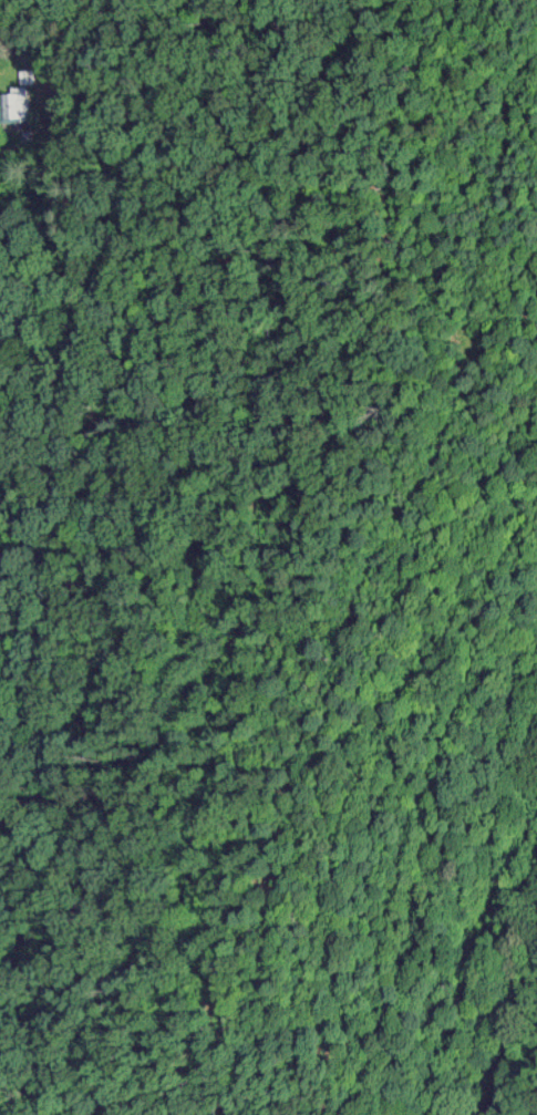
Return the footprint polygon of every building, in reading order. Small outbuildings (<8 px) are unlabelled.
[(8,86),(11,117),(32,115),(29,84),(8,86)]
